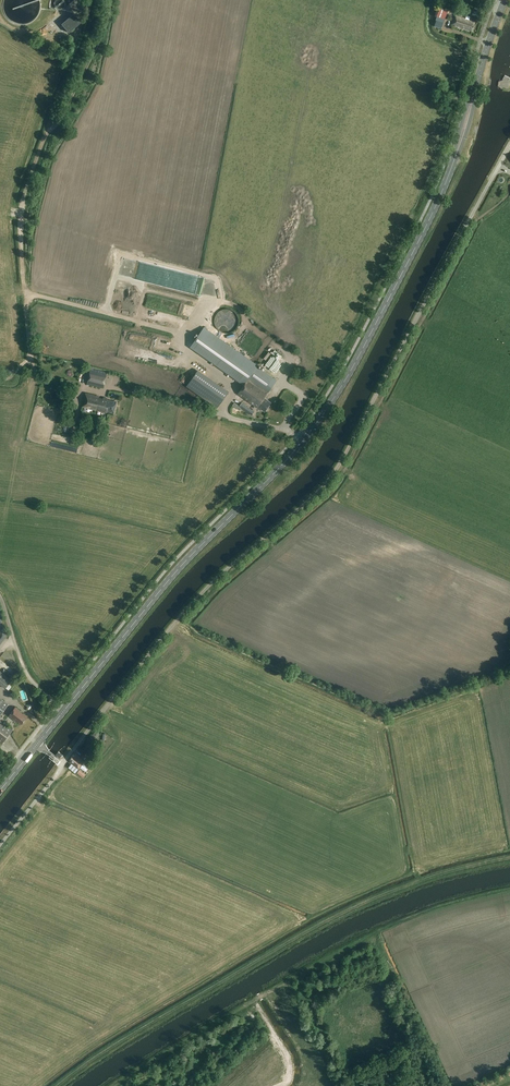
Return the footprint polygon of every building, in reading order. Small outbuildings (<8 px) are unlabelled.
[(68,32),(81,22),(73,14),(61,24),(68,32)] [(459,27),(459,26),(462,27),(462,28),(465,29),(472,31),(472,30),(475,22),(469,20),(470,16),(466,15),(465,18),(455,15),(452,24),(455,25),(455,26),(459,27)] [(437,20),(436,20),(434,26),(442,29),(444,22),(443,21),(437,20)] [(500,178),(497,189),(506,191),(509,181),(500,178)] [(214,320),(214,322),(214,323),(215,324),(215,325),(215,326),(216,326),(216,327),(216,328),(217,328),(217,329),(218,330),(219,331),(220,331),(221,332),(222,332),(224,333),(225,333),(226,333),(227,333),(228,333),(229,333),(230,332),(231,332),(232,332),(233,331),(234,330),(235,329),(236,329),(237,328),(237,327),(238,326),(238,325),(238,324),(238,322),(239,321),(239,320),(238,319),(238,318),(238,317),(238,316),(237,315),(236,314),(236,313),(235,312),(234,311),(233,311),(232,310),(231,310),(230,309),(229,309),(228,309),(227,309),(226,309),(225,309),(224,309),(223,309),(222,309),(222,310),(221,310),(220,310),(219,311),(218,312),(217,313),(217,314),(216,314),(216,315),(215,316),(215,317),(215,318),(214,319),(214,320)] [(190,347),(244,385),(238,394),(257,408),(259,406),(265,411),(271,402),(265,397),(276,380),(254,365),(255,364),(204,328),(194,341),(190,347)] [(86,373),(90,374),(87,384),(103,388),(107,372),(93,369),(94,367),(88,366),(86,373)] [(216,409),(228,391),(195,368),(183,386),(216,409)] [(73,403),(75,395),(66,392),(64,401),(73,403)] [(114,413),(117,402),(108,400),(108,399),(85,393),(82,407),(107,413),(107,411),(114,413)] [(240,410),(241,408),(252,416),(255,411),(242,402),(239,406),(235,403),(233,405),(240,410)] [(5,688),(11,680),(0,672),(0,684),(5,688)] [(8,704),(0,698),(0,715),(8,704)] [(21,723),(27,716),(15,707),(8,715),(17,722),(17,721),(21,723)] [(2,744),(13,730),(0,720),(0,743),(2,744)] [(85,761),(76,754),(75,756),(73,755),(70,759),(71,760),(70,762),(79,769),(85,761)]
